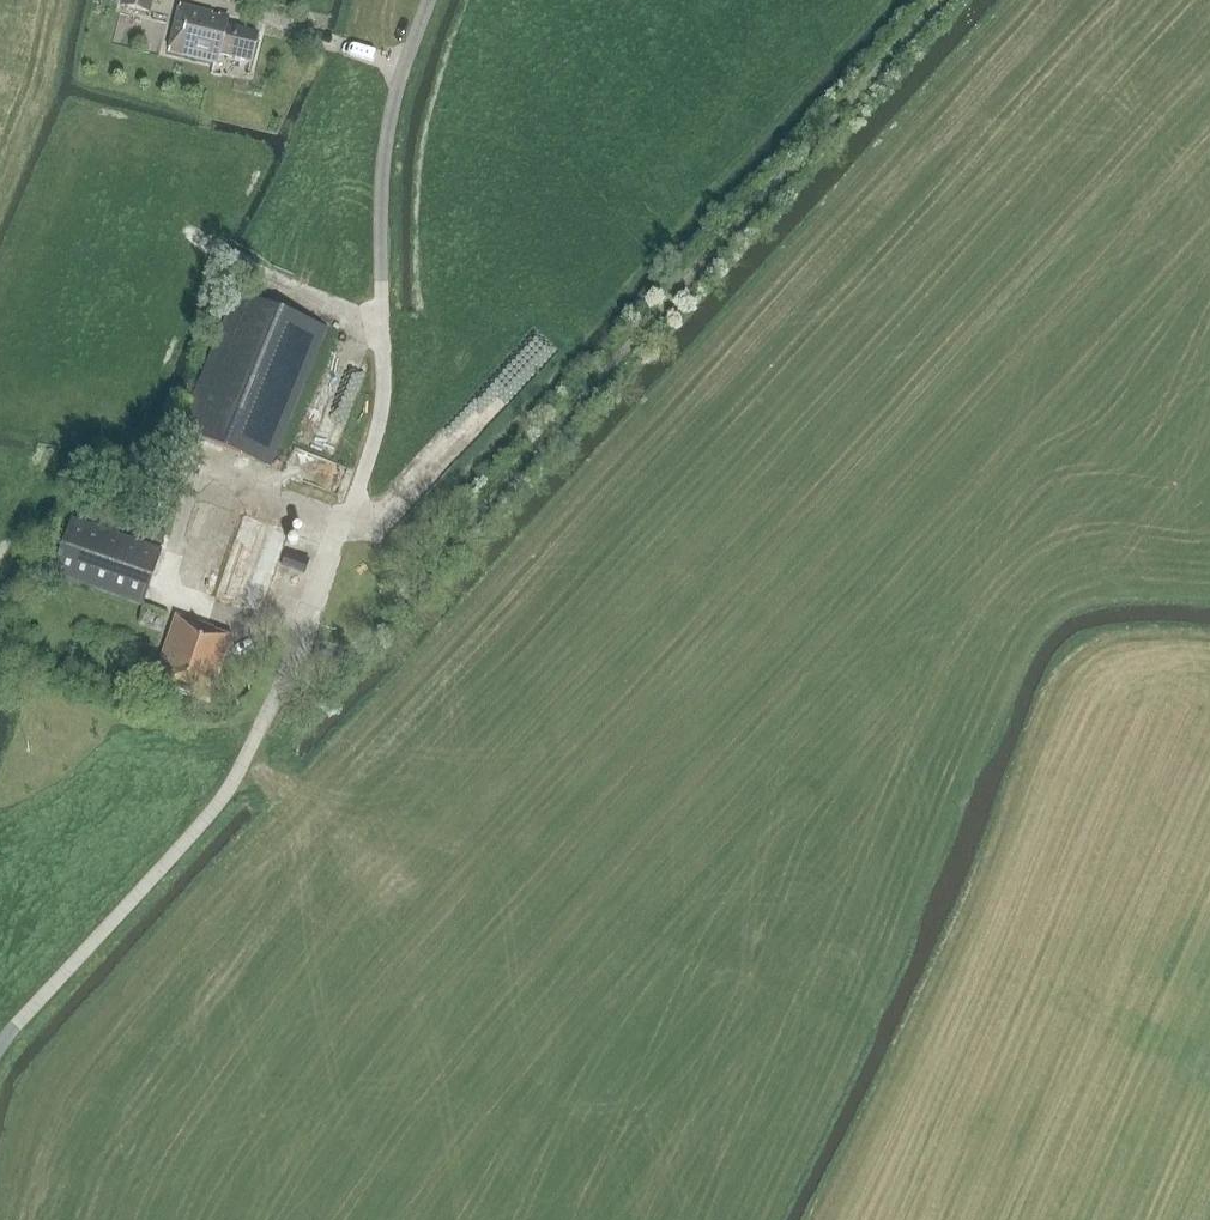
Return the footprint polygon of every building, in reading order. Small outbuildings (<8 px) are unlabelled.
[(151,0),(121,0),(119,6),(148,13),(151,0)] [(179,6),(168,52),(216,63),(218,55),(250,62),(257,34),(225,26),(227,17),(179,6)] [(270,467),(327,329),(236,292),(180,430),(270,467)] [(215,596),(261,612),(289,531),(244,515),(215,596)] [(70,520),(51,575),(141,606),(160,552),(70,520)] [(292,570),(297,556),(285,552),(280,566),(292,570)] [(163,658),(163,659),(154,684),(208,703),(231,637),(214,631),(215,629),(175,616),(160,658),(163,658)]
